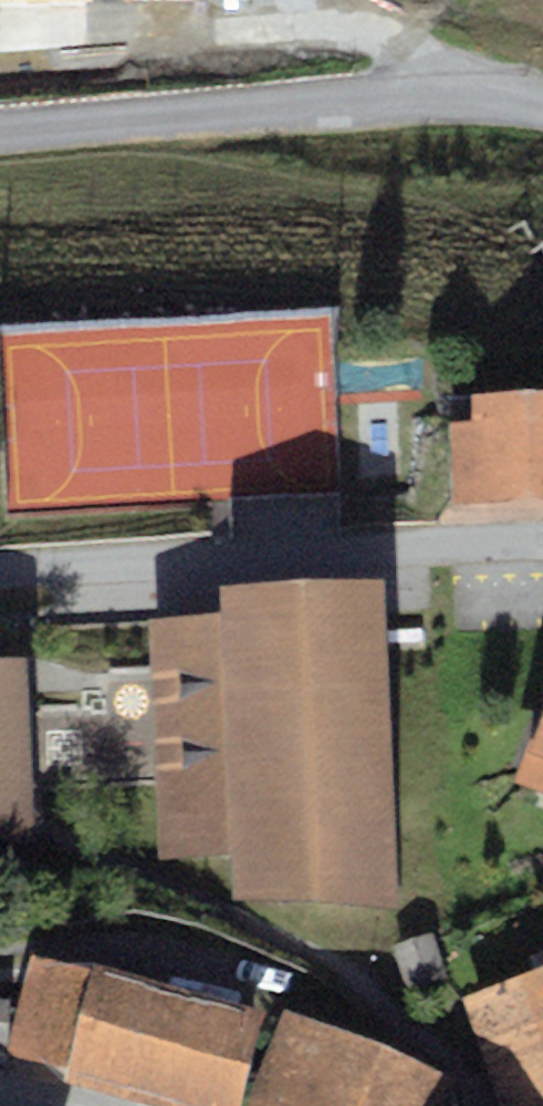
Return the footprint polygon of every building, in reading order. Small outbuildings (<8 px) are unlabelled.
[(472,393),(473,420),(448,421),(451,502),(542,498),(542,391),(472,393)] [(219,611),(147,614),(157,859),(233,856),(235,906),(397,900),(384,575),(217,582),(219,611)] [(0,655),(0,837),(34,836),(26,654),(0,655)] [(517,776),(542,788),(542,696),(517,776)] [(91,961),(90,967),(32,951),(5,1052),(62,1067),(59,1080),(155,1105),(238,1105),(265,1008),(91,961)] [(465,994),(502,1105),(535,1105),(539,1105),(540,1105),(542,1105),(542,968),(465,994)] [(286,1010),(248,1105),(430,1105),(444,1073),(286,1010)]
